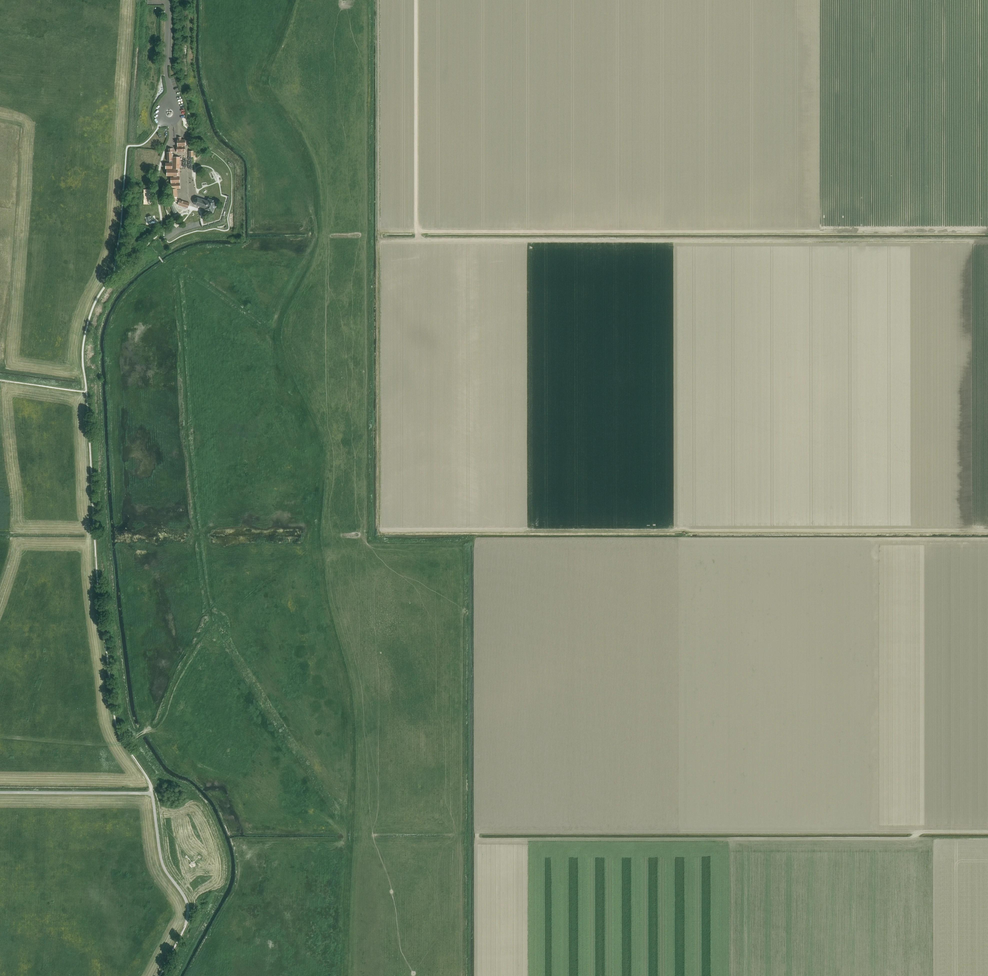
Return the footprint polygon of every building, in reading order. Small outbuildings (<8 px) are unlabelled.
[(185,141),(185,140),(181,140),(181,138),(178,138),(178,140),(177,140),(177,147),(178,147),(176,147),(177,149),(177,152),(184,152),(185,152),(184,147),(184,146),(185,146),(185,145),(187,145),(186,141),(185,141)] [(172,158),(171,152),(173,152),(172,150),(172,149),(168,149),(168,152),(167,152),(167,161),(169,161),(169,163),(166,163),(165,169),(167,169),(167,170),(167,176),(173,176),(177,176),(180,176),(180,170),(177,170),(177,169),(180,169),(180,157),(173,157),(173,158),(172,158)] [(178,205),(188,208),(190,203),(177,199),(176,189),(180,189),(179,177),(177,177),(177,176),(173,176),(173,177),(171,178),(171,189),(172,189),(170,190),(171,204),(173,204),(175,204),(175,202),(177,202),(179,202),(178,205)] [(204,200),(202,199),(200,199),(200,198),(199,198),(198,198),(197,197),(197,198),(195,199),(194,199),(195,200),(194,202),(193,202),(194,203),(195,205),(197,206),(199,206),(199,207),(200,207),(201,207),(202,208),(202,207),(203,208),(203,209),(205,210),(213,212),(214,208),(215,206),(216,202),(215,201),(208,199),(207,201),(204,200)] [(139,221),(145,224),(154,206),(148,203),(139,221)] [(168,233),(170,237),(181,231),(178,227),(168,233)]
